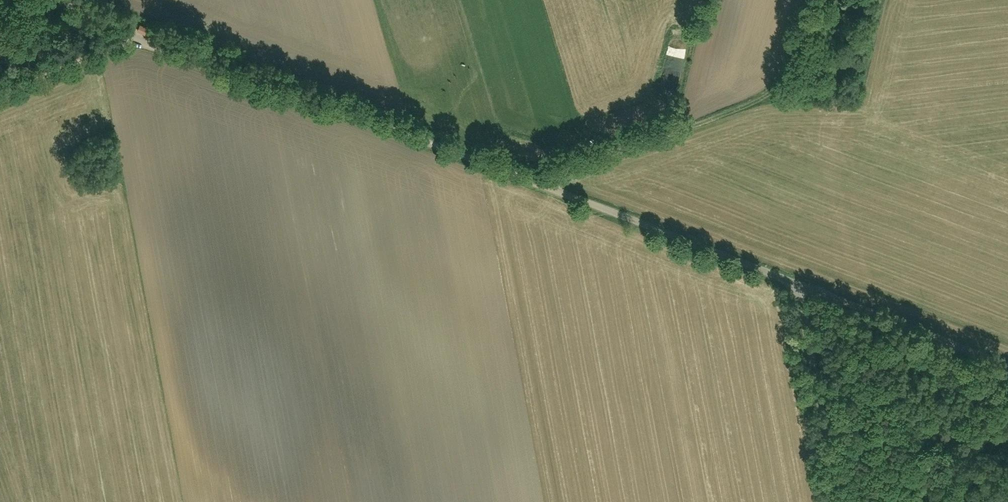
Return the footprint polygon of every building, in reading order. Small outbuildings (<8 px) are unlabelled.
[(140,26),(138,32),(146,35),(148,29),(140,26)]
